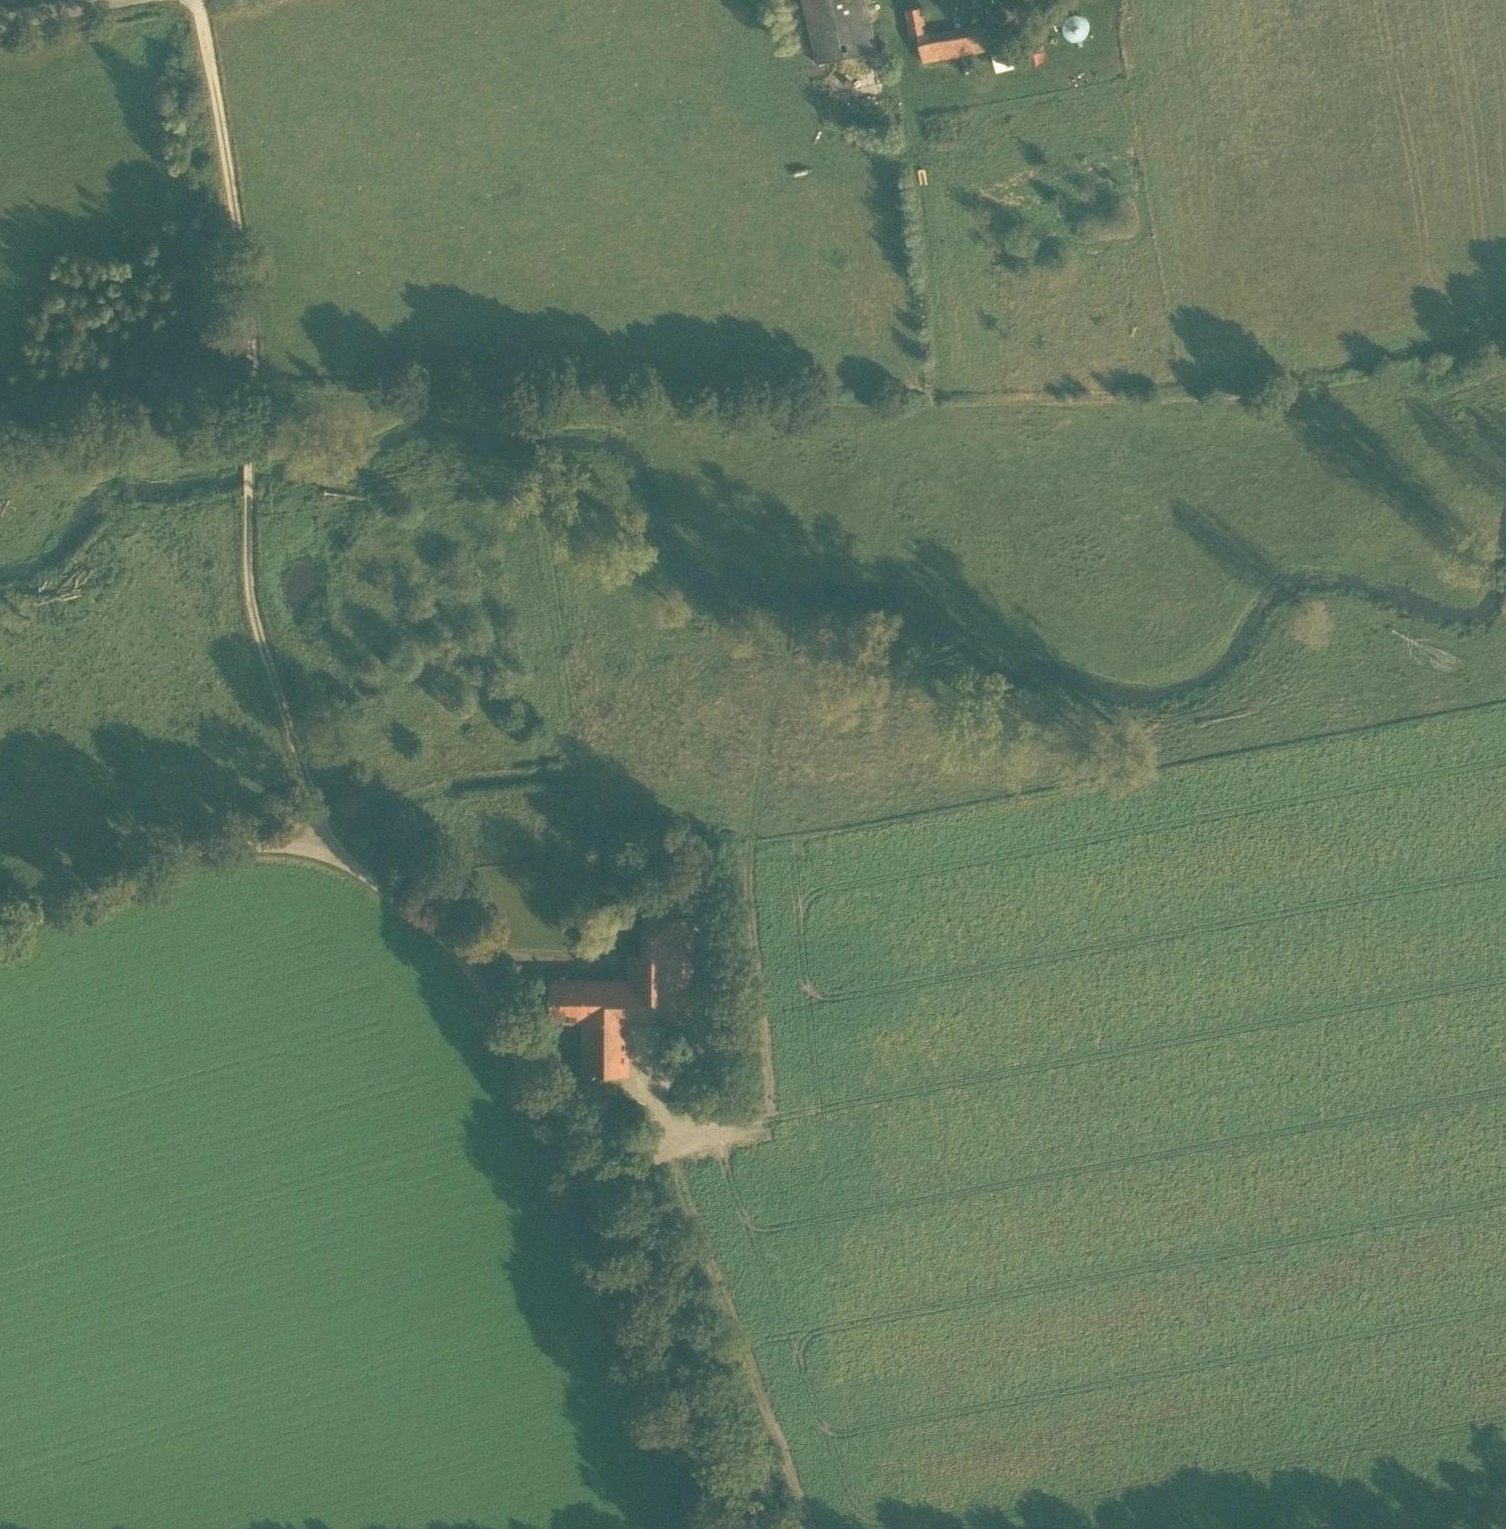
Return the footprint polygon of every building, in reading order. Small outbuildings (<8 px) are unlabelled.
[(817,63),(878,49),(867,0),(803,0),(817,63)] [(911,34),(924,31),(919,7),(906,10),(911,34)] [(990,46),(1012,40),(1004,7),(981,13),(990,46)] [(923,63),(985,51),(980,23),(918,35),(923,63)] [(678,916),(678,900),(646,900),(646,915),(643,915),(643,916),(646,916),(646,952),(631,952),(631,980),(551,979),(550,1020),(585,1020),(585,1074),(629,1074),(630,1021),(693,1021),(693,916),(678,916)]
